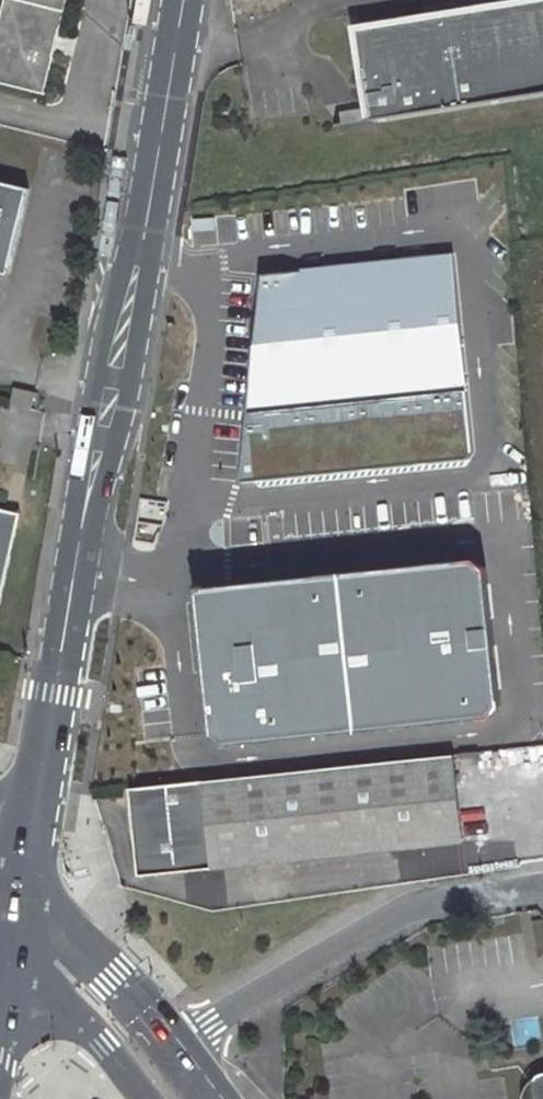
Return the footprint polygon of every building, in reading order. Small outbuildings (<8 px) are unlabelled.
[(44,96),(69,0),(7,0),(0,27),(0,85),(44,96)] [(349,30),(359,93),(362,92),(367,123),(542,95),(542,0),(537,0),(349,30)] [(11,276),(32,190),(0,183),(0,273),(11,276)] [(452,257),(259,277),(253,347),(241,481),(468,460),(473,453),(452,257)] [(36,394),(14,389),(11,407),(32,412),(36,394)] [(16,533),(2,510),(0,510),(0,604),(16,533)] [(2,510),(16,533),(20,515),(2,510)] [(270,596),(200,613),(213,734),(225,745),(491,724),(501,704),(486,570),(474,557),(268,580),(270,596)] [(479,751),(463,753),(464,764),(480,762),(479,751)] [(456,754),(132,788),(136,824),(139,862),(211,854),(213,867),(465,840),(456,754)] [(139,862),(141,874),(213,867),(211,854),(139,862)] [(539,1081),(534,1089),(533,1093),(532,1098),(542,1098),(542,1079),(539,1081)]
